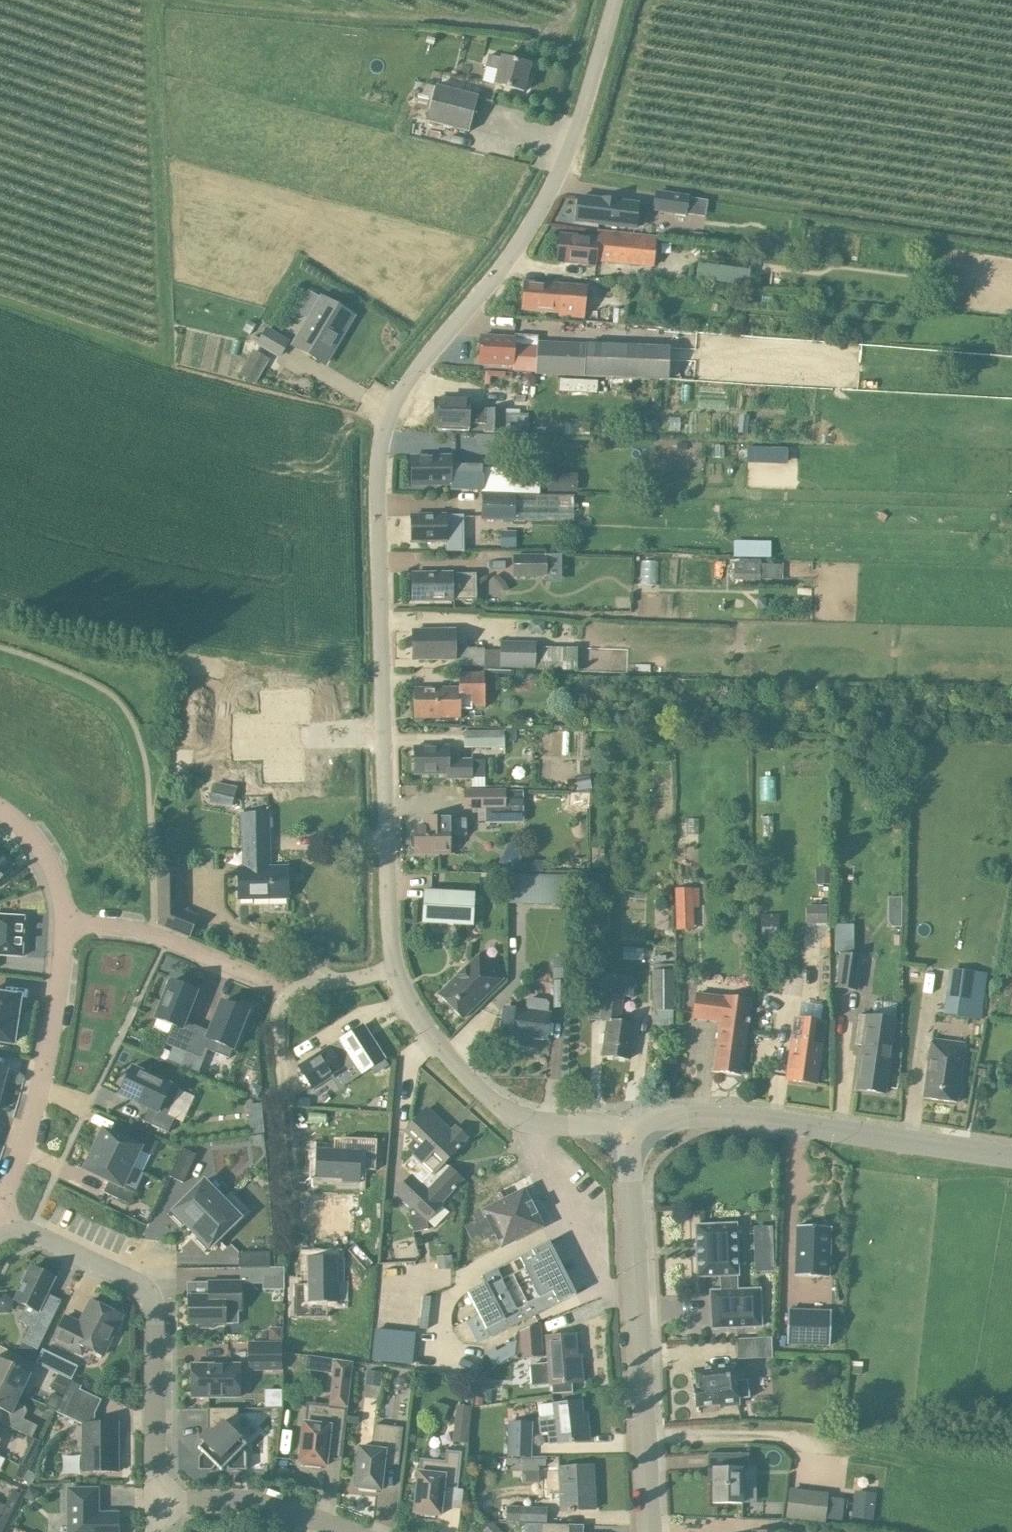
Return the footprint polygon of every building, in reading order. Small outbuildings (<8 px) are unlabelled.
[(502,58),(489,55),(486,67),(499,71),(495,84),(524,92),(531,65),(502,57),(502,58)] [(418,82),(416,90),(421,91),(416,108),(430,111),(436,87),(418,82)] [(479,96),(436,85),(436,87),(430,111),(427,121),(469,132),(479,96)] [(657,192),(653,211),(687,216),(687,214),(705,217),(708,201),(690,198),(690,197),(657,191),(657,192)] [(603,200),(579,197),(576,221),(636,228),(638,204),(618,202),(618,201),(603,199),(603,200)] [(657,236),(599,230),(598,239),(561,235),(558,262),(595,265),(596,261),(654,267),(657,236)] [(704,262),(702,279),(748,285),(750,269),(704,262)] [(588,288),(525,283),(523,309),(559,312),(559,316),(585,318),(588,288)] [(322,300),(314,294),(306,307),(315,312),(295,346),(324,364),(333,348),(331,347),(350,314),(323,298),(322,300)] [(614,308),(613,323),(623,323),(624,309),(614,308)] [(250,334),(255,325),(248,321),(243,329),(250,334)] [(291,341),(267,327),(256,344),(280,359),(291,341)] [(515,338),(481,336),(479,364),(513,366),(513,369),(538,370),(538,373),(664,379),(666,348),(538,341),(538,345),(515,344),(515,338)] [(271,360),(253,350),(238,375),(256,385),(271,360)] [(597,393),(597,381),(559,379),(559,391),(597,393)] [(487,433),(487,434),(501,435),(501,433),(528,434),(528,413),(504,413),(504,409),(486,409),(486,407),(470,407),(470,400),(435,399),(434,426),(469,427),(469,424),(484,424),(483,433),(487,433)] [(487,447),(487,435),(477,435),(476,447),(487,447)] [(747,447),(747,464),(774,464),(774,448),(747,447)] [(452,457),(411,458),(411,485),(452,484),(452,491),(482,491),(483,468),(483,461),(452,461),(452,457)] [(553,492),(582,492),(582,474),(553,473),(553,492)] [(517,494),(482,493),(482,521),(516,521),(517,495),(517,494)] [(517,495),(516,521),(573,522),(573,496),(517,495)] [(446,541),(446,551),(465,551),(465,537),(471,537),(471,515),(412,516),(413,542),(446,541)] [(500,533),(500,548),(515,548),(515,533),(500,533)] [(734,545),(734,557),(747,558),(747,545),(734,545)] [(759,546),(758,558),(771,558),(771,546),(759,546)] [(548,577),(547,555),(513,555),(513,578),(548,577)] [(734,563),(734,581),(760,581),(760,579),(782,579),(782,565),(760,565),(760,559),(747,559),(740,558),(740,563),(734,563)] [(638,584),(660,583),(659,560),(638,560),(638,584)] [(477,574),(413,574),(413,601),(477,600),(477,574)] [(455,631),(414,631),(414,659),(455,659),(455,666),(484,666),(485,666),(485,650),(485,647),(455,648),(455,631)] [(536,642),(500,641),(500,650),(500,669),(536,669),(536,668),(536,647),(536,642)] [(485,706),(485,673),(460,673),(461,689),(414,690),(414,718),(461,717),(461,710),(473,710),(473,707),(485,706)] [(263,716),(234,717),(235,738),(290,736),(290,724),(307,723),(306,691),(262,693),(263,716)] [(465,731),(465,748),(505,748),(505,742),(505,731),(465,731)] [(448,760),(448,747),(415,748),(415,774),(448,774),(448,779),(485,778),(485,760),(448,760)] [(237,789),(216,784),(212,800),(233,804),(237,789)] [(506,791),(506,789),(464,789),(464,811),(486,811),(486,823),(524,823),(524,791),(506,791)] [(243,814),(244,868),(238,868),(239,899),(289,898),(288,867),(270,868),(269,813),(243,814)] [(467,836),(467,819),(424,819),(424,826),(415,826),(416,832),(412,832),(411,836),(410,841),(410,845),(412,848),(416,848),(416,854),(450,853),(449,836),(467,836)] [(3,880),(5,882),(14,873),(12,870),(14,868),(0,855),(0,883),(3,880)] [(544,872),(544,860),(530,860),(530,872),(544,872)] [(742,881),(742,869),(730,869),(730,881),(742,881)] [(680,885),(679,927),(703,928),(704,886),(680,885)] [(474,893),(426,890),(424,924),(472,926),(474,893)] [(894,925),(908,924),(907,894),(893,895),(894,925)] [(181,901),(159,902),(159,925),(190,937),(198,916),(181,910),(181,901)] [(810,908),(810,924),(827,924),(827,908),(810,908)] [(779,915),(761,915),(761,927),(777,927),(779,927),(779,915)] [(0,917),(0,956),(22,958),(24,918),(0,917)] [(505,978),(481,953),(439,994),(463,1019),(505,978)] [(863,956),(840,953),(836,988),(859,991),(863,956)] [(552,958),(552,980),(568,980),(568,958),(552,958)] [(674,970),(674,965),(654,965),(654,971),(653,971),(653,1011),(675,1011),(675,970),(674,970)] [(636,976),(606,972),(605,978),(597,977),(594,999),(593,999),(591,1019),(608,1021),(603,1056),(629,1059),(634,1025),(621,1023),(624,997),(633,998),(636,976)] [(569,1008),(569,981),(553,981),(554,1008),(569,1008)] [(166,1044),(187,1053),(197,1027),(185,1022),(197,992),(171,982),(169,985),(167,984),(161,998),(164,999),(156,1019),(173,1026),(166,1044)] [(986,990),(947,985),(944,1014),(983,1019),(986,990)] [(751,1001),(696,994),(692,1019),(720,1023),(714,1071),(741,1074),(751,1001)] [(13,1044),(15,1027),(18,1028),(20,1016),(17,1016),(20,999),(0,996),(0,1042),(13,1044)] [(547,1000),(530,998),(527,1001),(525,1011),(505,1008),(501,1041),(521,1044),(523,1035),(547,1038),(550,1014),(548,1014),(550,1004),(547,1000)] [(197,1027),(187,1053),(200,1058),(204,1049),(229,1059),(248,1012),(237,1008),(238,1006),(226,1000),(225,1003),(222,1002),(210,1032),(197,1027)] [(855,1045),(863,1046),(857,1089),(885,1093),(895,1021),(859,1016),(855,1045)] [(824,1022),(796,1018),(788,1080),(815,1084),(824,1022)] [(329,1046),(298,1065),(314,1090),(345,1070),(339,1061),(349,1054),(362,1074),(371,1068),(375,1073),(387,1066),(383,1060),(385,1059),(363,1025),(330,1047),(329,1046)] [(966,1044),(931,1039),(924,1098),(958,1102),(966,1044)] [(126,1074),(121,1085),(124,1086),(120,1095),(149,1108),(143,1121),(168,1132),(175,1119),(167,1116),(179,1090),(133,1068),(129,1075),(126,1074)] [(262,1087),(260,1087),(255,1085),(250,1087),(247,1094),(258,1098),(261,1090),(262,1087)] [(262,1105),(248,1106),(250,1125),(263,1124),(262,1105)] [(402,1167),(412,1176),(422,1185),(433,1173),(434,1173),(444,1162),(444,1163),(468,1138),(456,1127),(451,1132),(427,1109),(409,1128),(404,1132),(412,1141),(407,1147),(414,1154),(402,1167)] [(94,1149),(133,1167),(141,1149),(153,1155),(159,1142),(133,1130),(129,1141),(103,1129),(94,1149)] [(264,1136),(250,1137),(253,1167),(255,1167),(266,1156),(264,1136)] [(317,1147),(316,1179),(342,1181),(342,1183),(362,1184),(362,1169),(378,1170),(380,1139),(335,1137),(335,1148),(317,1147)] [(133,1167),(94,1149),(84,1170),(109,1181),(104,1192),(131,1204),(136,1192),(124,1186),(133,1167)] [(183,1150),(176,1164),(170,1177),(184,1184),(197,1156),(183,1150)] [(429,1192),(413,1208),(409,1212),(413,1232),(428,1229),(427,1222),(443,1205),(441,1203),(463,1180),(444,1163),(444,1162),(434,1173),(433,1173),(422,1185),(421,1186),(429,1192)] [(396,1193),(413,1208),(429,1192),(421,1186),(422,1185),(412,1176),(396,1193)] [(192,1230),(223,1199),(205,1181),(174,1212),(175,1214),(173,1216),(183,1225),(185,1223),(192,1230)] [(509,1198),(505,1190),(496,1195),(500,1203),(473,1216),(475,1220),(464,1226),(471,1240),(483,1234),(485,1239),(495,1234),(501,1248),(542,1227),(524,1191),(509,1198)] [(250,1209),(232,1191),(223,1199),(192,1230),(199,1238),(197,1240),(206,1249),(209,1247),(210,1249),(250,1209)] [(712,1293),(714,1326),(713,1326),(713,1328),(715,1328),(715,1327),(756,1326),(756,1327),(758,1327),(758,1325),(757,1292),(758,1292),(758,1290),(737,1291),(737,1275),(738,1275),(738,1273),(736,1226),(737,1226),(737,1224),(735,1224),(735,1225),(699,1226),(697,1226),(697,1228),(698,1228),(700,1275),(699,1275),(699,1277),(701,1277),(701,1276),(722,1275),(723,1291),(714,1291),(712,1291),(712,1293)] [(799,1226),(797,1276),(830,1277),(832,1227),(799,1226)] [(576,1294),(550,1242),(482,1276),(486,1284),(468,1293),(490,1338),(576,1294)] [(773,1268),(772,1247),(755,1248),(756,1269),(773,1268)] [(269,1253),(253,1253),(239,1253),(239,1268),(250,1268),(261,1268),(270,1267),(269,1253)] [(452,1270),(451,1255),(437,1257),(438,1271),(452,1270)] [(417,1267),(384,1269),(385,1294),(418,1293),(417,1267)] [(38,1271),(33,1268),(30,1274),(27,1272),(25,1273),(21,1280),(22,1282),(25,1284),(17,1302),(26,1306),(19,1321),(30,1326),(18,1352),(33,1359),(38,1349),(38,1350),(52,1322),(38,1315),(55,1279),(50,1277),(50,1274),(40,1269),(38,1271)] [(285,1289),(285,1275),(263,1275),(263,1290),(285,1289)] [(296,1300),(296,1344),(327,1344),(327,1328),(342,1328),(342,1308),(339,1308),(339,1282),(307,1282),(307,1300),(296,1300)] [(241,1311),(241,1283),(209,1283),(209,1297),(189,1297),(190,1325),(201,1325),(201,1329),(214,1328),(214,1325),(226,1325),(225,1311),(241,1311)] [(430,1305),(431,1297),(423,1296),(422,1304),(430,1305)] [(123,1317),(92,1302),(81,1325),(66,1318),(54,1341),(76,1352),(79,1345),(104,1357),(123,1317)] [(422,1304),(422,1312),(430,1313),(430,1305),(422,1304)] [(832,1311),(789,1310),(788,1343),(831,1345),(832,1311)] [(430,1313),(422,1312),(421,1320),(429,1321),(430,1313)] [(420,1328),(428,1329),(429,1321),(421,1320),(420,1328)] [(543,1357),(541,1323),(519,1331),(515,1356),(522,1357),(522,1359),(543,1357)] [(271,1328),(271,1340),(283,1340),(283,1328),(271,1328)] [(412,1363),(415,1332),(375,1328),(372,1360),(412,1363)] [(575,1335),(546,1337),(548,1363),(530,1364),(532,1386),(551,1385),(552,1394),(573,1393),(572,1383),(583,1382),(582,1364),(578,1364),(575,1335)] [(773,1358),(772,1337),(768,1337),(737,1339),(738,1359),(773,1358)] [(283,1342),(248,1342),(248,1371),(282,1371),(283,1342)] [(495,1349),(487,1353),(495,1367),(502,1363),(496,1352),(495,1349)] [(43,1352),(37,1364),(50,1370),(53,1363),(56,1358),(43,1352)] [(353,1361),(334,1359),(333,1372),(335,1373),(332,1405),(309,1403),(302,1470),(306,1470),(306,1473),(323,1475),(324,1472),(328,1472),(331,1445),(345,1447),(349,1414),(348,1414),(353,1361)] [(22,1395),(32,1375),(0,1360),(0,1385),(22,1395)] [(240,1398),(240,1365),(192,1366),(192,1398),(240,1398)] [(828,1372),(831,1375),(835,1375),(838,1372),(837,1368),(834,1365),(830,1365),(828,1368),(828,1372)] [(734,1369),(734,1367),(696,1372),(698,1388),(695,1388),(697,1404),(721,1401),(722,1406),(740,1404),(739,1399),(750,1397),(748,1380),(743,1381),(741,1368),(734,1369)] [(368,1371),(367,1385),(382,1387),(384,1373),(368,1371)] [(70,1380),(58,1374),(51,1389),(63,1395),(70,1380)] [(395,1381),(394,1384),(395,1388),(397,1390),(401,1391),(404,1390),(407,1388),(408,1384),(407,1381),(404,1379),(401,1378),(398,1378),(395,1381)] [(56,1412),(68,1418),(84,1425),(84,1473),(119,1472),(119,1424),(96,1424),(96,1415),(103,1401),(81,1390),(82,1386),(71,1381),(63,1399),(56,1411),(56,1412)] [(0,1385),(0,1422),(27,1436),(32,1437),(38,1426),(23,1419),(27,1411),(26,1407),(18,1403),(22,1395),(0,1385)] [(267,1388),(267,1405),(283,1406),(283,1388),(267,1388)] [(52,1394),(46,1406),(56,1411),(63,1399),(52,1394)] [(483,1406),(484,1399),(476,1398),(475,1406),(483,1406)] [(584,1420),(582,1401),(554,1405),(555,1417),(538,1418),(540,1434),(548,1433),(549,1444),(590,1440),(588,1420),(584,1420)] [(240,1420),(239,1409),(208,1410),(209,1432),(201,1439),(205,1443),(199,1448),(204,1453),(202,1466),(202,1470),(213,1470),(217,1466),(222,1470),(226,1466),(230,1471),(249,1470),(249,1461),(245,1456),(249,1452),(229,1433),(240,1420)] [(508,1458),(533,1459),(533,1422),(509,1422),(508,1458)] [(359,1448),(355,1488),(359,1488),(359,1491),(379,1493),(379,1490),(383,1491),(386,1464),(399,1465),(403,1427),(374,1424),(371,1449),(359,1448)] [(468,1443),(470,1425),(455,1424),(453,1442),(468,1443)] [(28,1450),(21,1465),(28,1468),(35,1454),(28,1450)] [(421,1459),(415,1514),(419,1514),(419,1517),(437,1519),(438,1516),(442,1516),(442,1510),(444,1492),(458,1494),(462,1452),(447,1451),(446,1461),(421,1459)] [(749,1453),(708,1453),(708,1469),(714,1469),(714,1502),(743,1503),(743,1469),(748,1469),(749,1453)] [(506,1458),(506,1472),(522,1472),(538,1472),(545,1472),(545,1459),(533,1459),(508,1458),(506,1458)] [(27,1470),(28,1468),(21,1465),(14,1480),(21,1483),(22,1480),(27,1470)] [(591,1493),(589,1466),(560,1467),(562,1511),(595,1510),(594,1493),(591,1493)] [(27,1470),(22,1480),(33,1485),(35,1479),(33,1473),(27,1470)] [(522,1472),(522,1483),(538,1483),(538,1472),(522,1472)] [(31,1489),(27,1497),(35,1501),(39,1492),(31,1489)] [(829,1494),(789,1489),(786,1519),(825,1524),(826,1519),(842,1521),(844,1500),(828,1498),(829,1494)] [(99,1490),(70,1490),(70,1531),(120,1531),(119,1514),(99,1514),(99,1490)] [(6,1505),(14,1509),(21,1494),(13,1491),(6,1505)] [(852,1517),(872,1519),(876,1493),(855,1491),(852,1517)] [(1,1516),(9,1520),(14,1509),(6,1505),(0,1502),(0,1516),(1,1516)] [(548,1507),(507,1506),(506,1522),(547,1523),(548,1507)] [(485,1531),(503,1531),(495,1523),(485,1531)] [(542,1531),(582,1531),(582,1524),(547,1523),(542,1523),(542,1531)]
